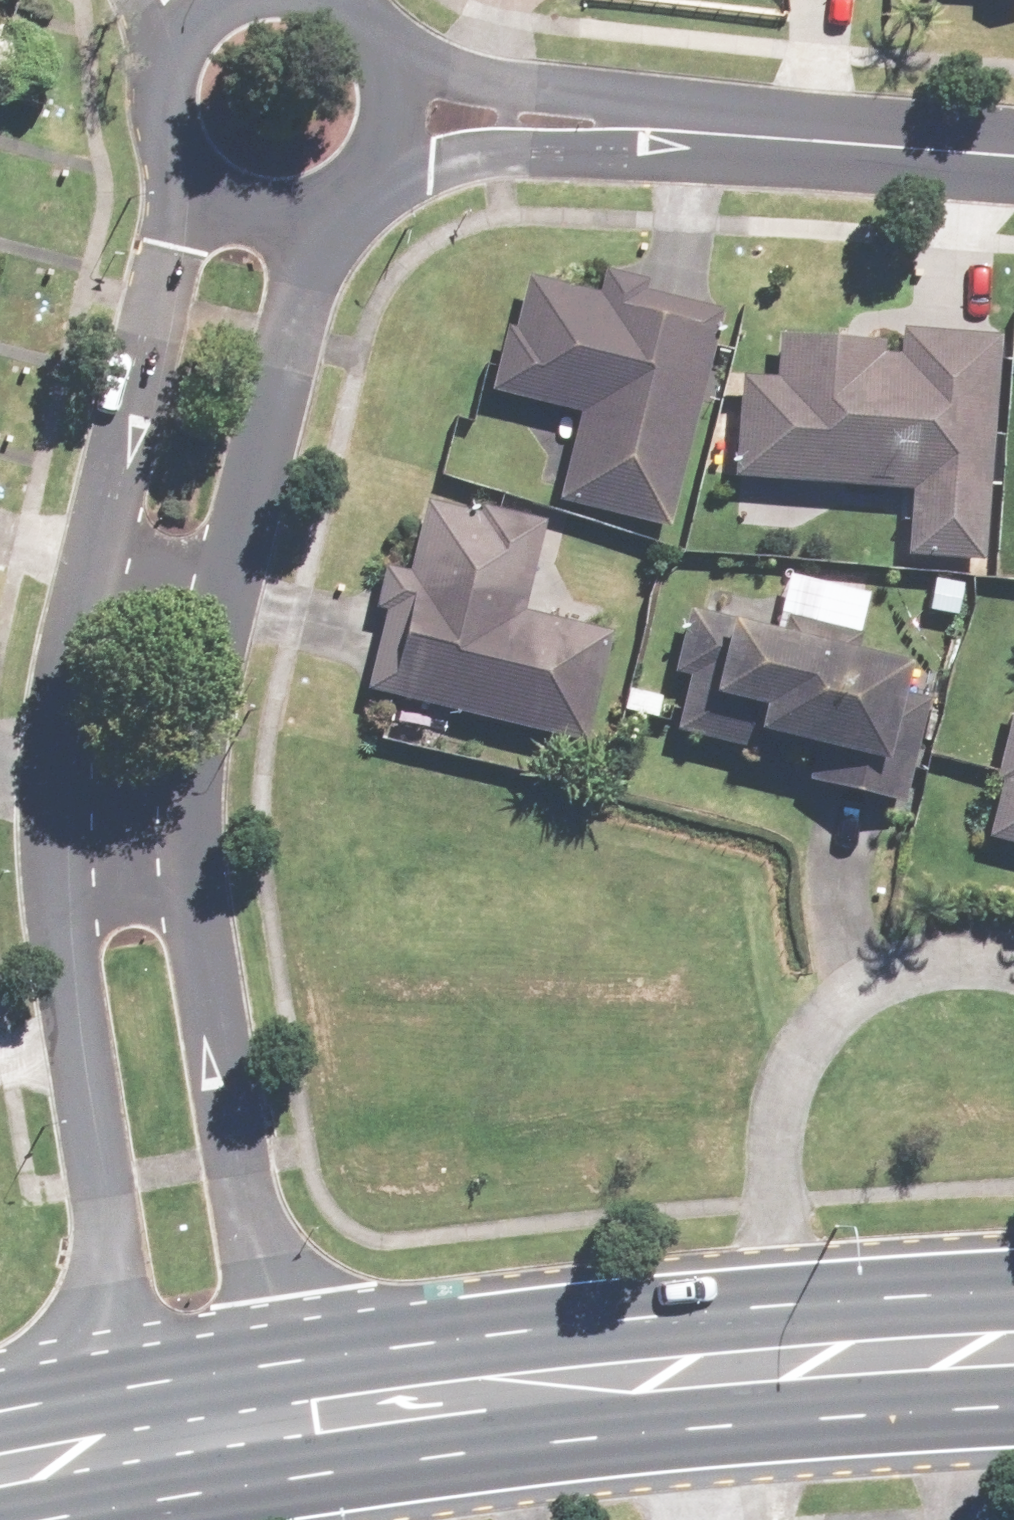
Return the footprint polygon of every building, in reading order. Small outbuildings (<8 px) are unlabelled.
[(659,533),(714,312),(636,293),(639,283),(596,273),(590,296),(510,277),(481,395),(570,417),(548,506),(659,533)] [(734,379),(726,481),(901,495),(896,560),(973,566),(991,340),(893,332),(891,358),(874,357),(874,349),(770,341),(766,382),(734,379)] [(357,694),(574,748),(602,635),(514,614),(536,526),(473,510),(471,517),(417,504),(399,575),(377,570),(367,612),(377,615),(357,694)] [(772,634),(680,612),(665,675),(679,679),(665,736),(757,758),(760,746),(802,756),(795,783),(894,807),(919,704),(892,698),(900,665),(850,653),(854,639),(776,620),(772,634)] [(1007,704),(988,782),(995,784),(981,842),(1013,850),(1013,705),(1007,704)]
